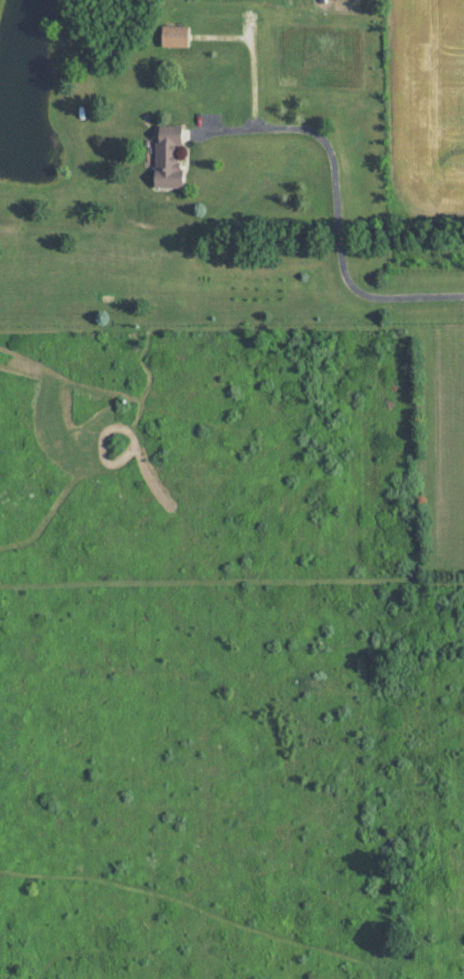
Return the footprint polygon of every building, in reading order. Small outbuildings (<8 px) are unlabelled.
[(189,47),(189,26),(162,26),(162,47),(189,47)] [(183,189),(184,126),(157,126),(156,188),(183,189)]
